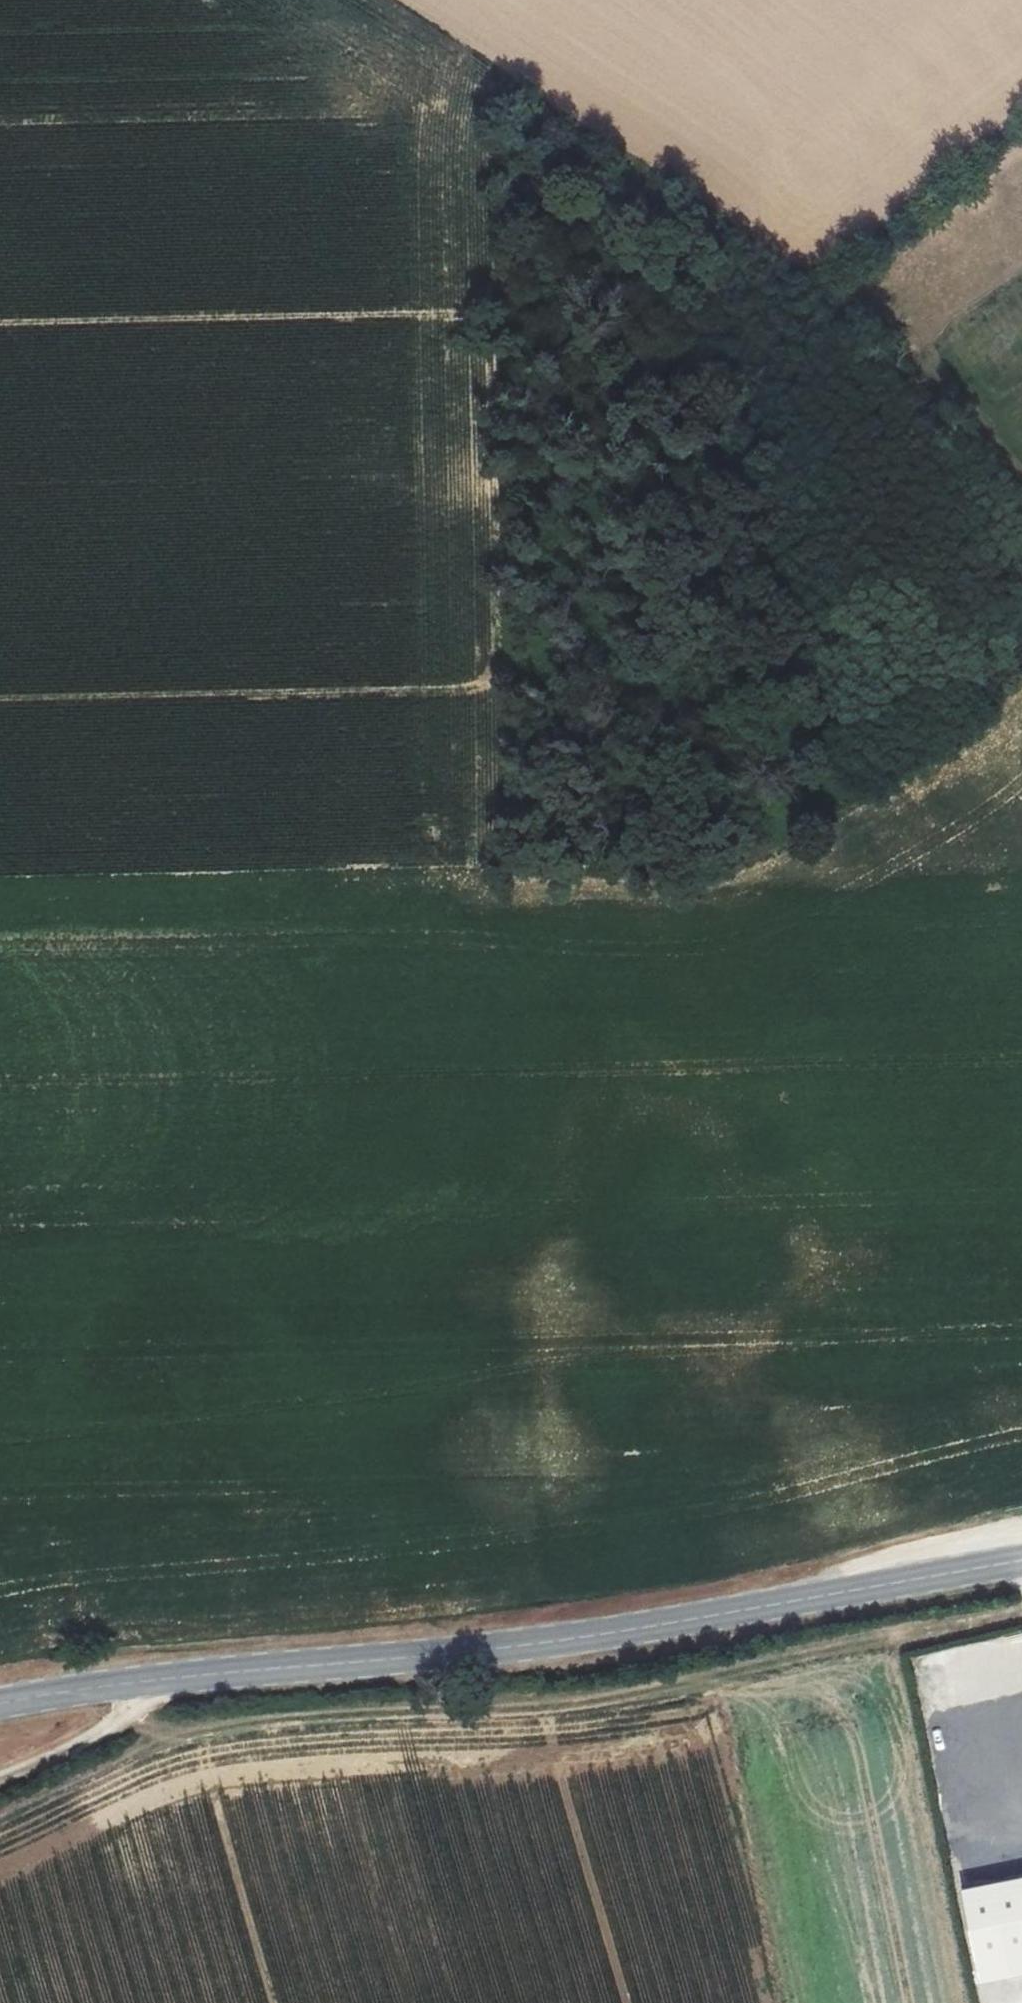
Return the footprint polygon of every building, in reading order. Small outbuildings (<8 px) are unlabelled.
[(965,1891),(984,1982),(1021,1974),(1021,1879),(965,1891)]
